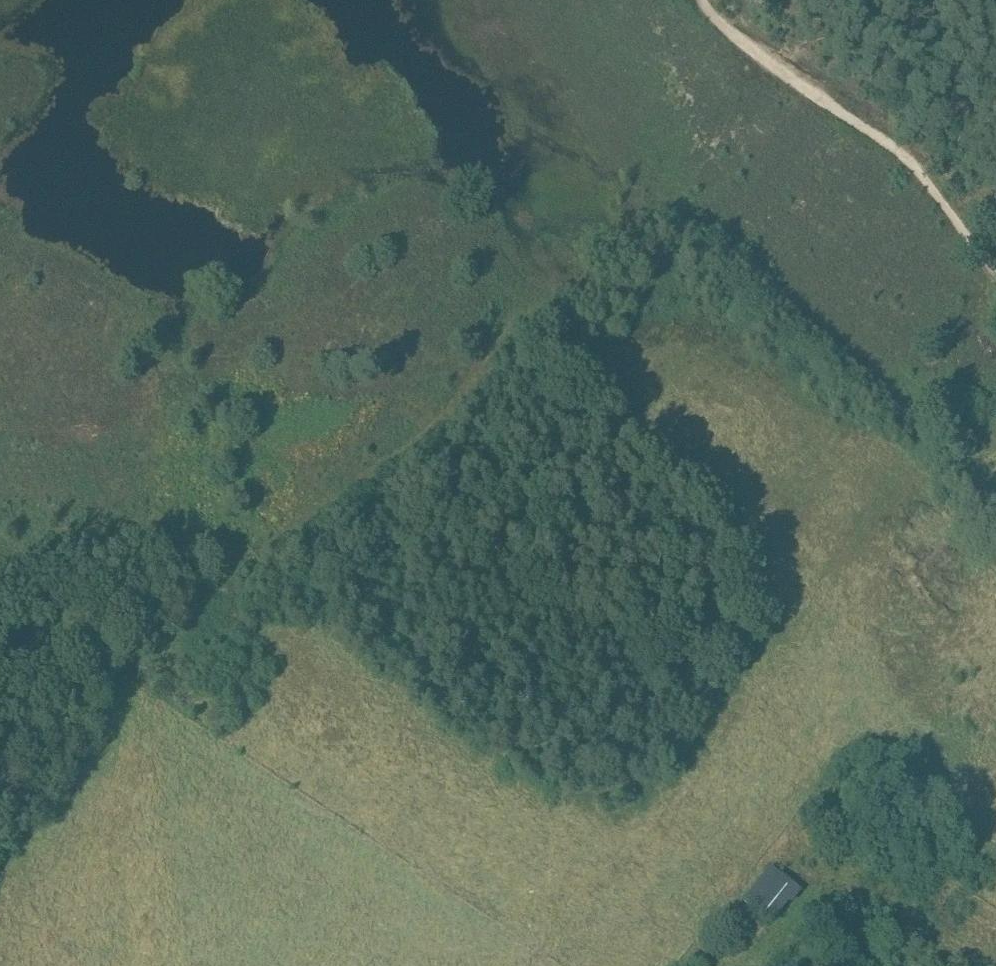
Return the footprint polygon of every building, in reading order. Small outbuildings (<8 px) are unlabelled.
[(771,924),(800,889),(772,866),(743,902),(771,924)]
